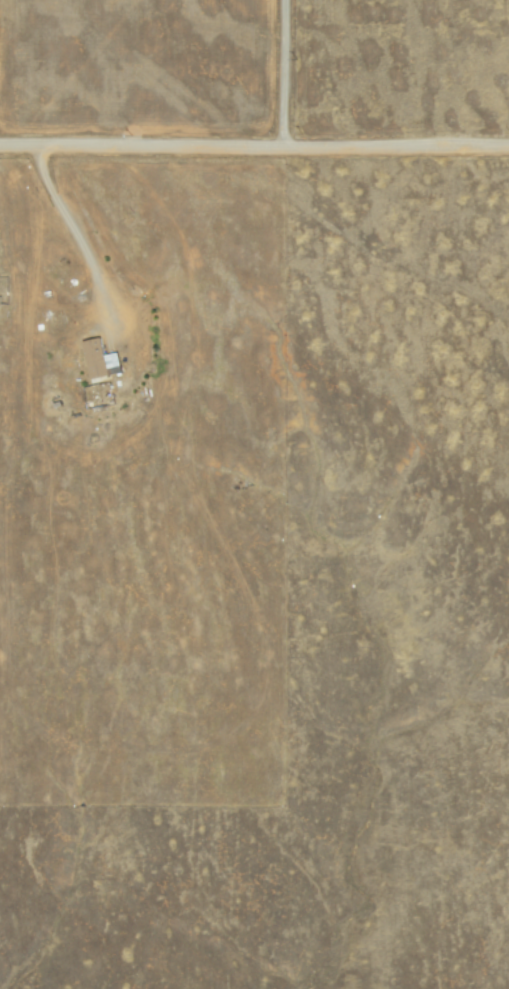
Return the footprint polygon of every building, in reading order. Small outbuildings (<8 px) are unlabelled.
[(122,373),(117,352),(105,355),(101,337),(83,341),(91,379),(122,373)]
